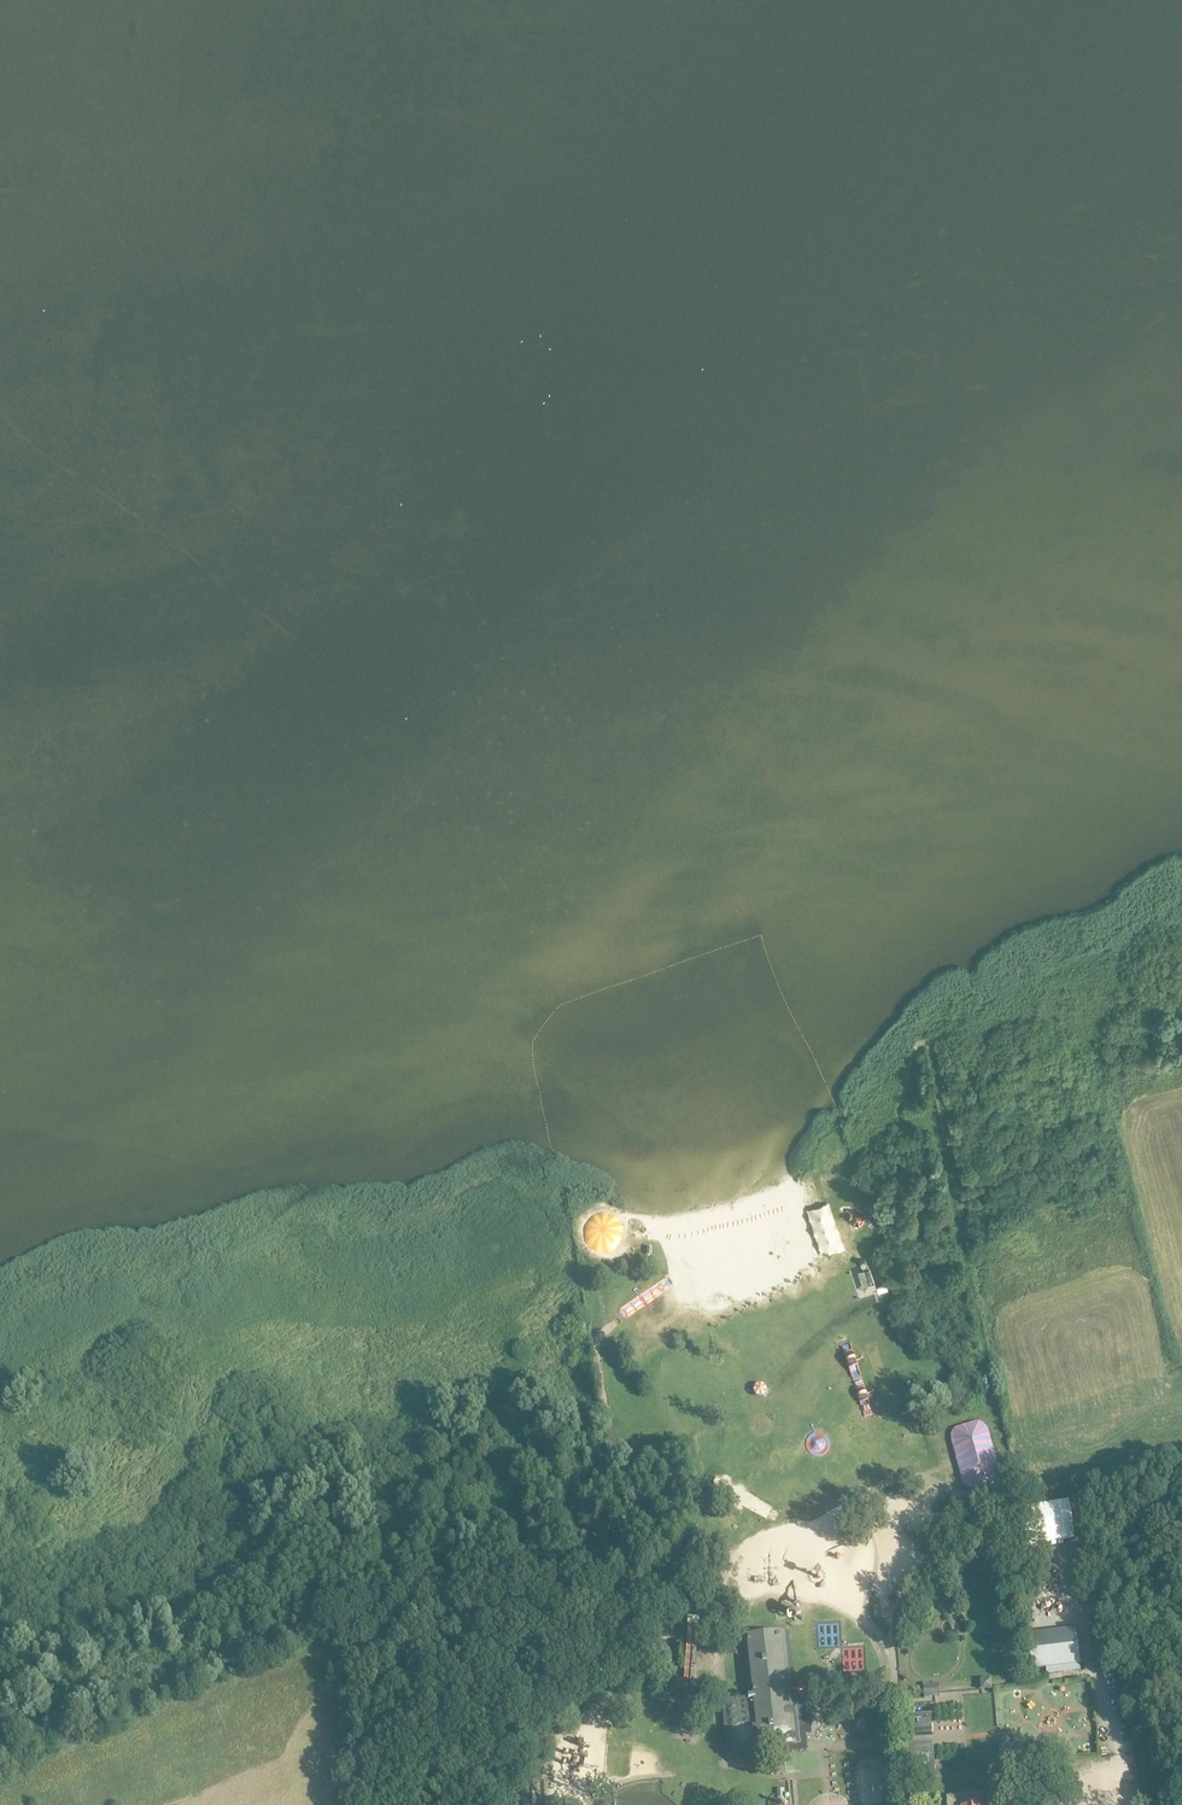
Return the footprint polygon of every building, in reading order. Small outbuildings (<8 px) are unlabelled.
[(871,1265),(856,1270),(863,1293),(878,1288),(871,1265)] [(951,1434),(962,1493),(1000,1486),(990,1427),(951,1434)] [(1034,1512),(1036,1532),(1083,1526),(1081,1507),(1034,1512)] [(1030,1550),(1086,1545),(1085,1528),(1028,1533),(1030,1550)] [(1053,1601),(1050,1563),(1035,1565),(1035,1572),(1037,1572),(1038,1589),(1037,1589),(1038,1602),(1053,1601)] [(767,1577),(755,1578),(756,1591),(768,1590),(767,1577)] [(886,1593),(878,1594),(880,1614),(887,1614),(886,1593)] [(1040,1627),(1067,1624),(1065,1604),(1038,1606),(1040,1627)] [(882,1615),(883,1627),(891,1626),(890,1614),(882,1615)] [(1076,1630),(1028,1634),(1031,1668),(1073,1664),(1079,1664),(1076,1630)] [(656,1632),(656,1640),(676,1639),(676,1631),(656,1632)] [(748,1697),(727,1700),(733,1752),(801,1745),(796,1705),(792,1706),(784,1632),(742,1637),(743,1648),(748,1697)] [(980,1689),(980,1694),(994,1693),(993,1686),(993,1685),(993,1678),(979,1679),(980,1687),(980,1689)] [(923,1698),(939,1697),(939,1693),(939,1692),(939,1689),(938,1683),(923,1684),(923,1690),(923,1694),(923,1698)] [(925,1714),(904,1716),(906,1734),(907,1736),(907,1740),(907,1744),(907,1747),(908,1763),(934,1761),(933,1758),(933,1745),(932,1745),(931,1739),(931,1732),(932,1732),(930,1714),(925,1714)] [(1128,1732),(1121,1734),(1126,1759),(1134,1757),(1128,1732)] [(828,1757),(819,1758),(820,1772),(828,1771),(828,1757)] [(569,1766),(568,1778),(576,1778),(577,1767),(569,1766)] [(819,1774),(823,1793),(831,1792),(828,1773),(819,1774)] [(1100,1797),(1089,1799),(1090,1804),(1102,1804),(1100,1797)]
